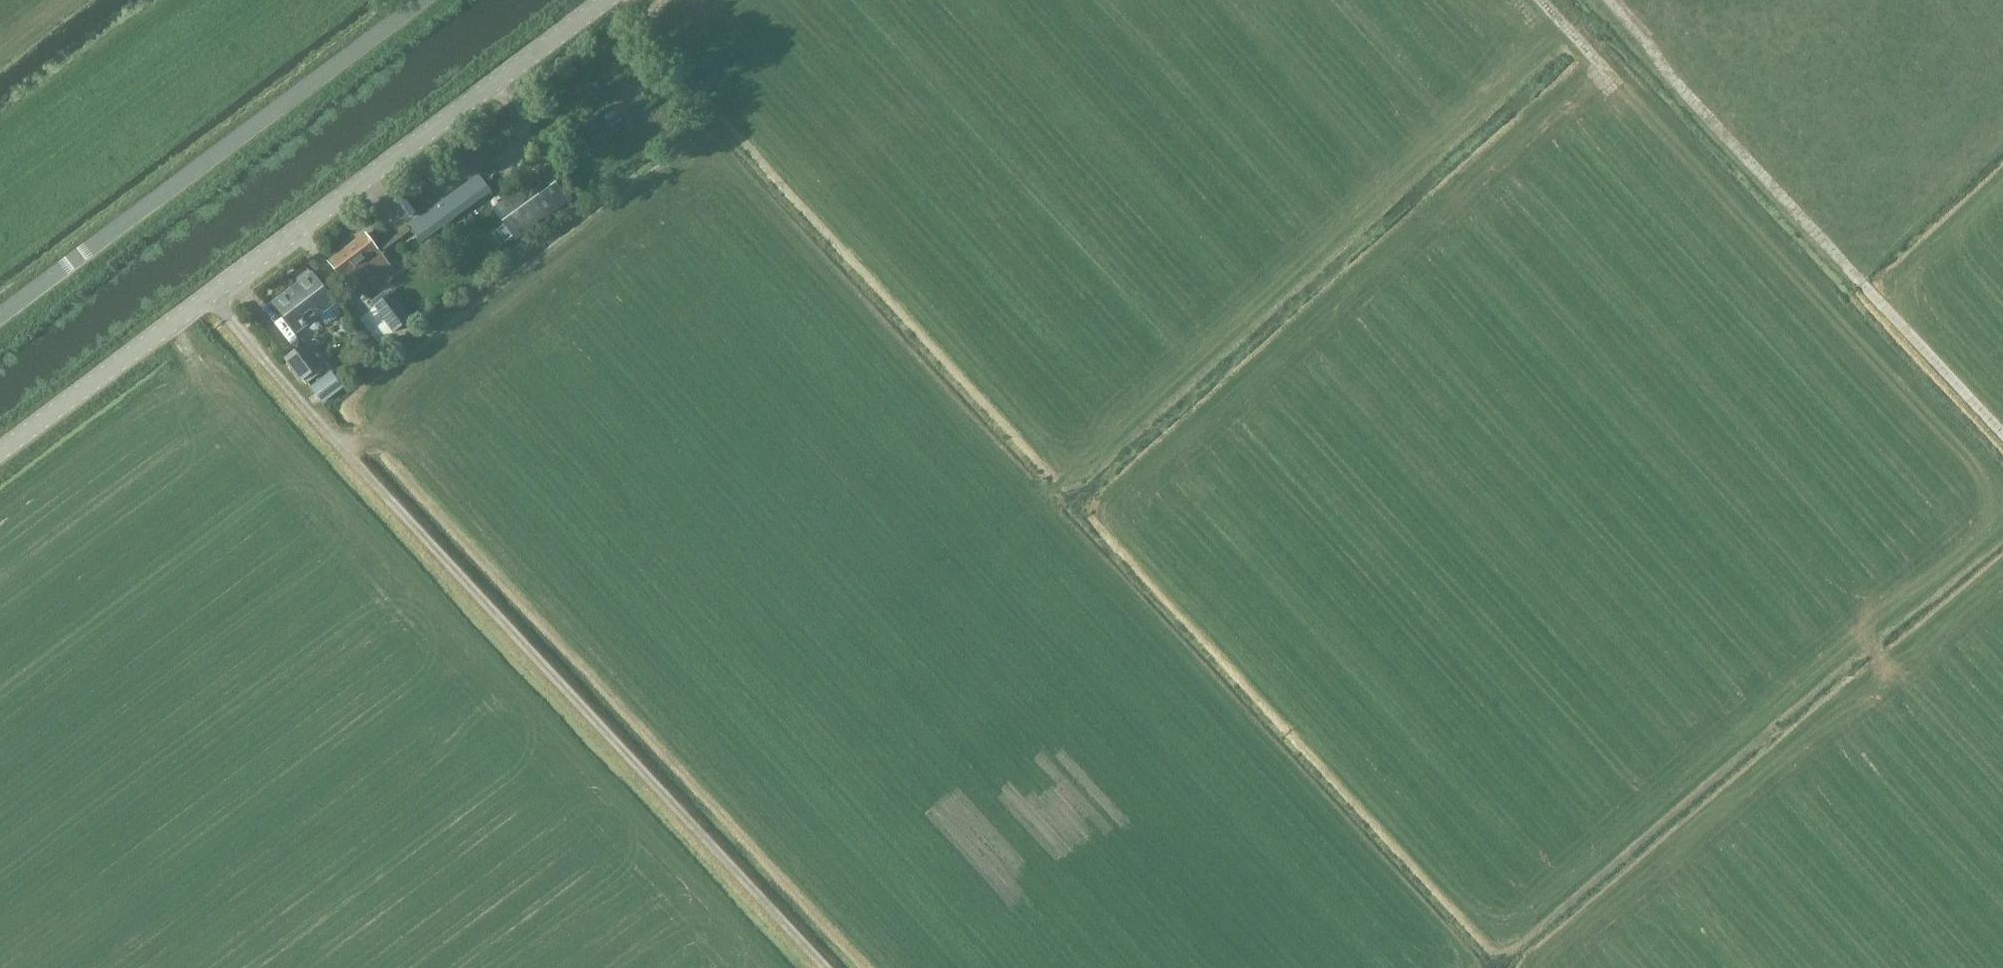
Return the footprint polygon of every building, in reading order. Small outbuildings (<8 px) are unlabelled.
[(520,187),(492,208),(515,240),(567,202),(544,170),(530,180),(525,173),(516,180),(520,187)] [(478,174),(406,225),(419,244),(491,193),(478,174)] [(370,259),(377,253),(363,234),(328,260),(343,279),(342,280),(351,293),(379,271),(370,259)] [(312,275),(273,304),(296,333),(334,304),(312,275)] [(390,293),(372,307),(391,333),(409,319),(390,293)] [(305,341),(284,358),(301,380),(322,364),(305,341)] [(329,371),(308,387),(321,404),(342,387),(329,371)]
